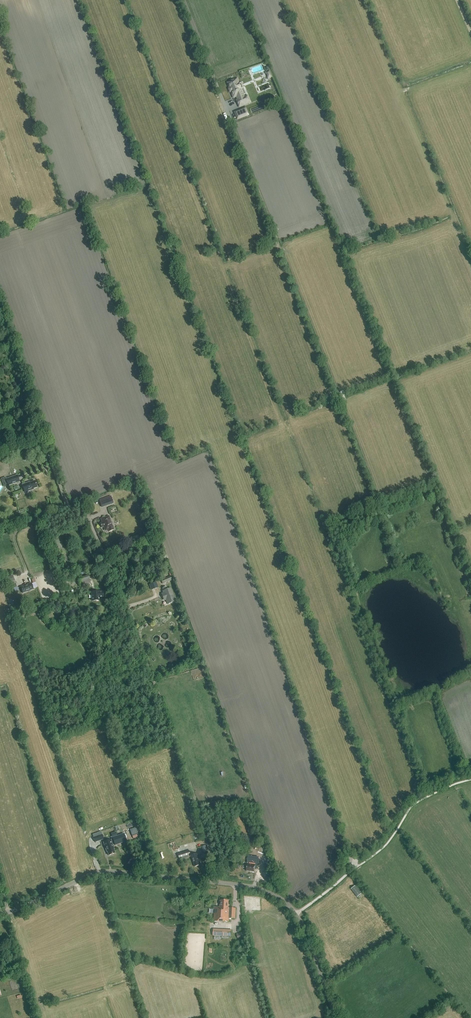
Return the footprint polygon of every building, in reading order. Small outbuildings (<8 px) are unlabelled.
[(228,83),(230,89),(229,89),(230,92),(231,92),(234,98),(240,95),(244,105),(250,103),(247,96),(244,97),(241,89),(243,88),(241,83),(239,84),(237,79),(235,80),(235,79),(231,81),(228,83)] [(246,108),(235,112),(238,119),(248,114),(246,108)] [(4,487),(20,482),(17,475),(6,479),(6,477),(1,479),(4,487)] [(25,492),(33,489),(37,487),(35,481),(29,483),(28,482),(22,485),(25,492)] [(105,531),(108,530),(109,532),(114,530),(109,516),(101,519),(102,522),(100,523),(102,527),(103,527),(105,531)] [(140,534),(132,537),(134,542),(142,540),(140,534)] [(13,575),(4,579),(8,590),(17,587),(13,575)] [(91,583),(88,575),(78,579),(81,587),(91,583)] [(31,583),(20,587),(23,593),(33,589),(31,583)] [(166,599),(168,604),(175,601),(170,589),(167,590),(166,587),(163,588),(164,591),(163,591),(164,593),(162,593),(163,597),(164,599),(165,600),(166,599)] [(103,598),(103,592),(92,593),(92,600),(96,599),(96,601),(99,601),(99,598),(103,598)] [(92,835),(95,842),(104,839),(101,832),(92,835)] [(112,838),(115,845),(126,841),(124,834),(112,838)] [(110,840),(103,843),(106,852),(107,852),(108,856),(114,853),(113,850),(114,850),(110,840)] [(180,860),(189,857),(188,854),(190,853),(189,850),(178,854),(180,860)] [(195,867),(200,865),(199,860),(200,860),(198,854),(191,856),(192,860),(193,860),(195,867)] [(254,872),(255,868),(257,869),(258,863),(254,862),(255,861),(251,861),(251,863),(247,863),(246,871),(254,872)] [(271,862),(264,865),(267,873),(266,873),(269,880),(276,878),(271,862)] [(355,886),(351,889),(357,897),(361,894),(355,886)] [(235,919),(235,908),(231,908),(228,908),(229,901),(220,900),(220,907),(215,907),(214,921),(228,922),(229,918),(235,919)] [(213,936),(231,937),(231,929),(213,929),(213,936)]
